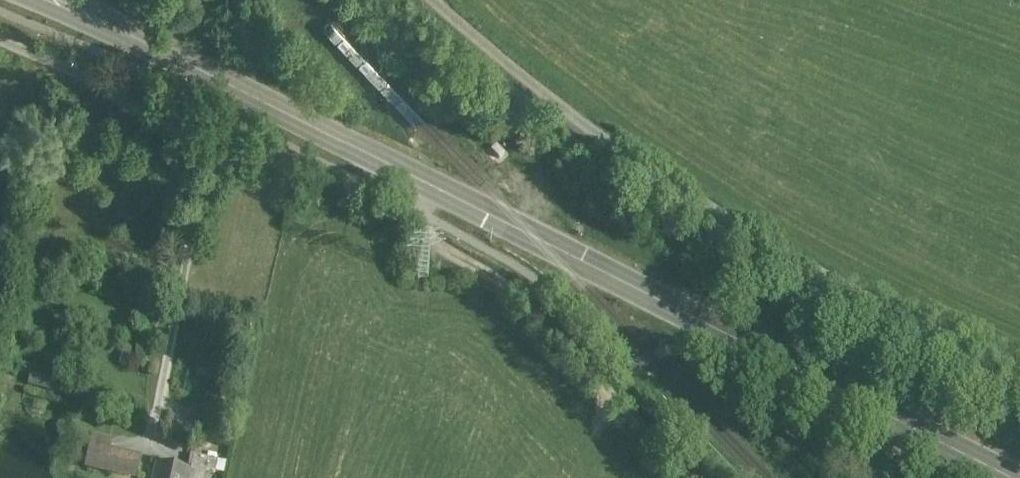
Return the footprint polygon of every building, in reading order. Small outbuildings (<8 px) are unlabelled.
[(29,384),(64,394),(68,382),(33,372),(29,384)] [(94,429),(88,462),(140,471),(143,449),(116,445),(118,433),(94,429)] [(154,477),(193,477),(195,466),(157,459),(154,477)]
